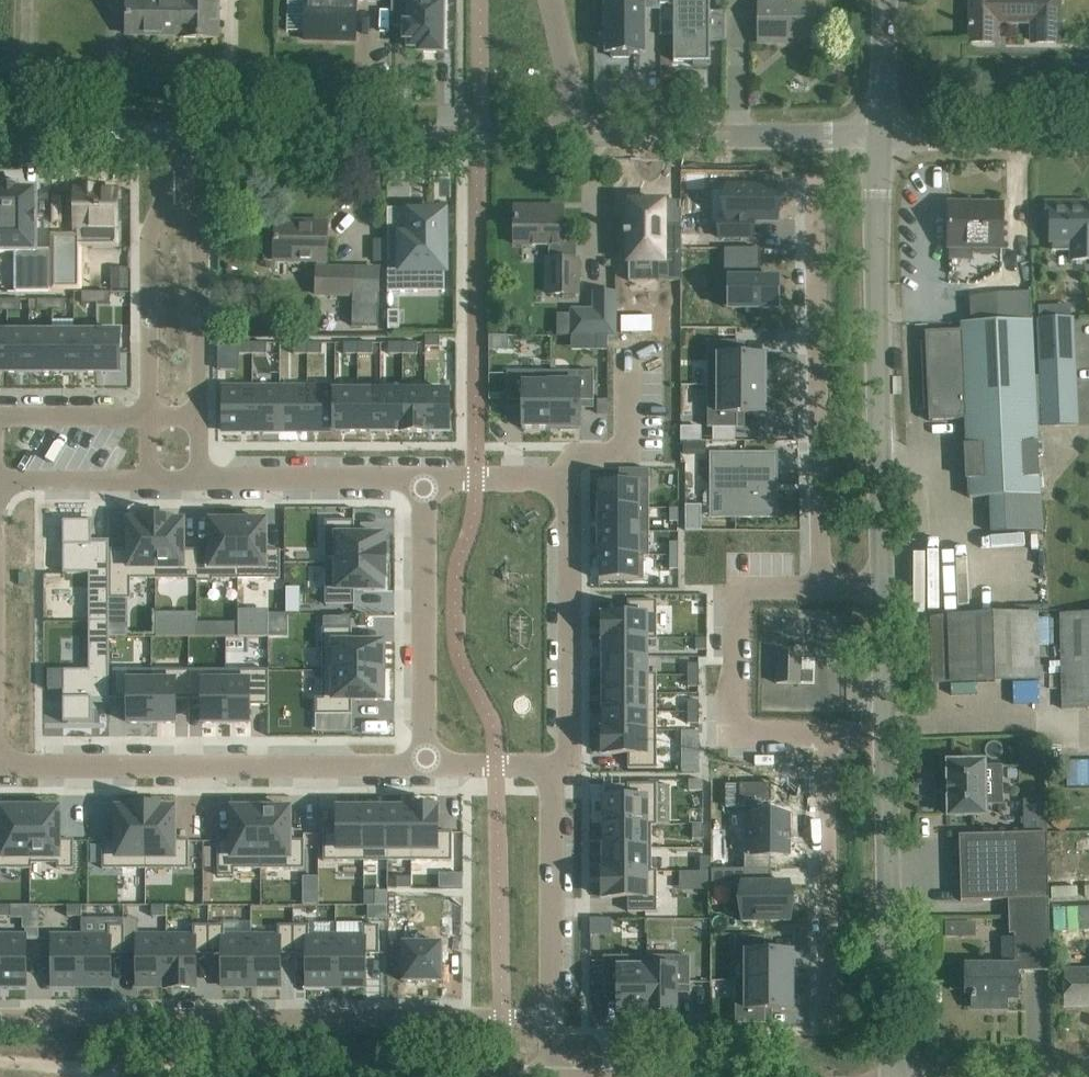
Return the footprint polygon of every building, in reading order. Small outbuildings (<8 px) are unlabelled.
[(127,35),(180,35),(180,0),(128,0),(127,13),(127,35)] [(180,35),(180,38),(218,38),(218,16),(218,0),(180,0),(180,35)] [(286,31),(304,31),(304,40),(306,40),(306,33),(336,34),(336,40),(355,41),(357,0),(382,1),(382,0),(341,0),(333,0),(287,0),(286,31)] [(391,26),(405,27),(404,41),(409,41),(409,48),(418,48),(418,53),(443,53),(444,2),(441,2),(441,0),(392,0),(391,26)] [(603,6),(604,26),(608,26),(608,53),(613,52),(613,58),(630,58),(630,52),(643,52),(643,0),(626,0),(626,6),(603,6)] [(661,5),(674,5),(674,61),(693,62),(693,66),(711,66),(711,64),(710,64),(710,49),(711,49),(711,48),(710,48),(710,42),(724,42),(725,12),(710,12),(710,0),(661,0),(661,5)] [(770,5),(760,5),(760,20),(760,42),(778,42),(778,37),(814,37),(815,4),(815,0),(770,0),(770,5)] [(971,42),(995,42),(995,19),(1035,20),(1035,42),(1059,43),(1059,0),(971,0),(971,42)] [(720,219),(719,238),(751,238),(751,221),(776,221),(776,190),(749,190),(749,187),(750,187),(750,185),(726,185),(726,219),(720,219)] [(1,253),(1,252),(16,252),(16,292),(49,291),(50,251),(35,251),(35,232),(36,232),(36,229),(35,229),(36,213),(36,210),(36,192),(36,189),(34,189),(34,190),(19,190),(18,190),(18,187),(0,187),(0,253),(1,253)] [(54,237),(54,288),(79,288),(79,246),(89,246),(89,229),(118,229),(118,190),(74,190),(74,229),(76,229),(76,237),(54,237)] [(1052,212),(1051,242),(1052,242),(1052,249),(1070,250),(1070,261),(1088,261),(1088,204),(1088,200),(1045,200),(1045,211),(1052,212)] [(624,232),(624,236),(629,236),(629,281),(630,281),(630,262),(659,262),(658,281),(681,281),(681,226),(663,226),(663,203),(662,203),(662,207),(652,207),(652,203),(650,203),(629,203),(629,232),(624,232)] [(949,257),(971,257),(971,245),(1002,245),(1002,207),(970,207),(970,206),(950,205),(949,257)] [(515,230),(515,246),(551,246),(551,260),(549,260),(549,293),(576,293),(576,259),(565,259),(565,243),(562,243),(562,230),(563,208),(515,208),(515,230)] [(409,236),(387,237),(388,292),(418,292),(418,271),(445,271),(446,271),(446,255),(444,255),(444,250),(446,250),(446,246),(444,246),(444,241),(446,241),(446,236),(444,236),(444,213),(423,213),(423,210),(421,210),(421,214),(411,214),(411,210),(409,210),(409,236)] [(275,244),(275,261),(317,261),(317,294),(354,295),(354,326),(379,326),(380,270),(355,269),(327,268),(327,223),(276,223),(275,244)] [(760,249),(724,249),(724,275),(730,275),(730,290),(724,290),(724,307),(730,307),(730,309),(746,309),(746,314),(759,314),(759,309),(777,309),(777,279),(760,279),(760,249)] [(82,292),(82,303),(97,303),(97,292),(82,292)] [(97,292),(97,303),(111,303),(111,292),(97,292)] [(572,310),(572,336),(616,336),(616,292),(594,292),(594,310),(572,310)] [(962,330),(925,332),(929,421),(966,419),(969,496),(1040,493),(1031,292),(998,293),(969,296),(970,322),(961,323),(962,330)] [(6,300),(6,311),(21,311),(21,300),(6,300)] [(38,300),(38,311),(52,311),(52,300),(38,300)] [(66,300),(52,300),(52,311),(66,311),(66,300)] [(660,301),(621,301),(622,327),(661,327),(660,301)] [(1037,319),(1041,425),(1080,424),(1073,317),(1037,319)] [(6,333),(6,372),(29,372),(29,373),(29,333),(6,333)] [(29,333),(29,373),(30,373),(30,372),(52,372),(52,333),(29,333)] [(52,333),(52,372),(73,372),(73,373),(75,373),(74,333),(52,333)] [(74,333),(75,373),(75,372),(97,372),(97,333),(74,333)] [(97,333),(97,372),(120,372),(120,333),(97,333)] [(426,343),(426,347),(440,347),(440,336),(426,336),(426,343)] [(708,342),(708,385),(765,385),(765,356),(745,356),(738,356),(738,342),(708,342)] [(239,343),(238,354),(252,354),(252,343),(239,343)] [(252,343),(252,354),(267,354),(267,343),(252,343)] [(308,343),(294,343),(294,354),(308,354),(308,343)] [(322,343),(308,343),(308,354),(322,354),(322,343)] [(344,343),(344,354),(359,354),(359,343),(344,343)] [(359,343),(359,354),(373,354),(373,343),(359,343)] [(389,343),(389,354),(404,354),(404,343),(389,343)] [(404,343),(404,354),(418,354),(418,343),(404,343)] [(551,372),(551,429),(561,429),(561,431),(575,431),(575,429),(580,429),(580,408),(580,401),(594,401),(594,371),(551,372)] [(508,372),(508,401),(522,401),(522,429),(551,429),(551,372),(508,372)] [(708,385),(708,428),(737,428),(737,414),(744,414),(765,414),(765,385),(708,385)] [(224,428),(224,431),(252,431),(252,432),(252,388),(224,388),(224,428)] [(252,388),(252,432),(254,432),(254,431),(279,431),(279,432),(280,432),(280,388),(252,388)] [(280,388),(280,432),(282,432),(282,431),(307,431),(307,432),(309,432),(308,388),(280,388)] [(308,388),(309,432),(309,431),(335,431),(337,431),(337,392),(337,388),(308,388)] [(337,392),(337,431),(359,431),(359,392),(337,392)] [(359,392),(359,431),(380,431),(380,432),(382,432),(382,392),(359,392)] [(382,392),(382,432),(382,431),(402,431),(402,432),(404,432),(404,392),(382,392)] [(404,392),(404,432),(427,432),(427,392),(404,392)] [(427,392),(427,432),(427,431),(449,431),(449,392),(427,392)] [(608,413),(608,400),(598,400),(598,413),(608,413)] [(683,445),(683,454),(706,454),(706,445),(683,445)] [(711,454),(711,482),(727,482),(727,518),(777,517),(777,493),(773,493),(772,476),(777,476),(777,454),(711,454)] [(620,484),(599,484),(599,508),(651,508),(651,469),(620,469),(620,484)] [(702,505),(686,505),(686,530),(701,530),(702,505)] [(651,508),(599,508),(599,532),(651,532),(651,508)] [(671,508),(671,523),(679,523),(679,508),(671,508)] [(129,551),(109,551),(110,599),(130,599),(130,579),(156,579),(156,519),(140,519),(140,521),(129,521),(129,551)] [(156,519),(156,579),(196,579),(196,582),(197,582),(197,551),(184,551),(184,521),(172,521),(172,519),(156,519)] [(63,573),(63,574),(89,574),(89,622),(109,622),(109,551),(109,543),(92,543),(92,521),(63,521),(63,573)] [(197,551),(197,582),(213,582),(213,579),(238,579),(238,521),(211,521),(211,551),(197,551)] [(238,521),(238,579),(280,579),(280,551),(266,551),(266,521),(238,521)] [(326,521),(326,563),(386,563),(386,547),(384,547),(384,535),(354,535),(354,521),(326,521)] [(651,532),(599,532),(599,555),(646,555),(651,555),(651,532)] [(671,544),(671,555),(679,556),(679,544),(671,544)] [(914,607),(966,606),(964,567),(947,567),(946,544),(912,545),(914,607)] [(646,555),(599,555),(599,583),(645,582),(646,555)] [(671,555),(670,570),(679,570),(679,556),(671,555)] [(326,563),(326,604),(354,604),(354,590),(384,590),(384,579),(386,579),(386,563),(326,563)] [(130,638),(130,599),(110,599),(109,637),(130,638)] [(603,615),(603,639),(657,639),(657,601),(628,601),(628,615),(603,615)] [(239,623),(239,637),(269,637),(269,614),(269,612),(239,611),(239,623)] [(1041,679),(1039,613),(932,616),(934,683),(1041,679)] [(155,637),(197,637),(197,623),(197,614),(155,614),(155,637)] [(269,614),(269,637),(289,637),(289,614),(269,614)] [(1060,614),(1062,709),(1088,708),(1088,614),(1060,614)] [(63,670),(63,723),(92,723),(92,701),(110,701),(109,637),(109,622),(89,622),(89,669),(89,670),(88,670),(63,670)] [(239,637),(239,623),(197,623),(197,637),(239,637)] [(323,628),(323,671),(384,671),(384,643),(352,643),(352,628),(323,628)] [(603,639),(603,640),(604,640),(604,657),(646,657),(646,640),(657,640),(657,639),(603,639)] [(707,639),(696,639),(696,650),(707,650),(707,639)] [(777,655),(776,683),(800,684),(800,683),(801,657),(801,656),(777,655)] [(604,657),(604,675),(656,675),(656,674),(646,674),(646,657),(604,657)] [(688,664),(688,675),(699,675),(699,664),(688,664)] [(63,689),(63,670),(48,670),(48,689),(63,689)] [(114,670),(114,699),(128,699),(128,723),(151,723),(152,723),(152,670),(114,670)] [(152,670),(152,723),(153,723),(175,723),(176,699),(189,699),(189,670),(152,670)] [(189,670),(189,699),(203,699),(203,723),(225,723),(226,723),(226,670),(189,670)] [(226,670),(226,723),(227,723),(250,723),(250,705),(269,705),(269,670),(226,670)] [(316,698),(316,714),(352,714),(352,700),(384,700),(384,671),(323,671),(323,698),(316,698)] [(604,675),(604,694),(656,694),(656,675),(604,675)] [(688,675),(688,687),(699,687),(699,675),(688,675)] [(604,694),(604,712),(657,712),(656,694),(604,694)] [(699,701),(688,701),(688,712),(699,712),(699,701)] [(604,730),(603,730),(603,731),(657,731),(657,712),(604,712),(604,730)] [(699,712),(688,712),(688,724),(699,724),(699,712)] [(352,714),(316,714),(316,731),(352,731),(352,714)] [(657,731),(603,731),(603,754),(628,754),(628,768),(657,768),(657,731)] [(699,772),(699,757),(682,757),(682,772),(699,772)] [(985,803),(1002,803),(1001,766),(984,766),(984,763),(976,763),(973,759),(960,759),(958,763),(949,763),(949,784),(948,784),(948,796),(950,796),(950,816),(985,815),(985,803)] [(703,791),(703,780),(689,780),(689,791),(703,791)] [(604,798),(604,824),(657,824),(657,784),(628,784),(628,798),(604,798)] [(740,784),(740,802),(755,802),(755,816),(744,816),(745,869),(771,869),(771,855),(789,855),(788,842),(791,842),(791,841),(787,841),(787,836),(791,836),(788,835),(788,816),(771,816),(771,785),(740,784)] [(1046,802),(1025,802),(1025,833),(1047,833),(1046,802)] [(30,809),(30,869),(31,869),(31,864),(57,864),(57,869),(73,869),(73,841),(59,841),(59,809),(53,809),(53,806),(36,806),(36,809),(30,809)] [(103,841),(103,869),(145,869),(145,807),(130,807),(130,809),(117,809),(117,841),(103,841)] [(145,807),(145,869),(189,869),(189,841),(175,841),(175,809),(162,809),(162,807),(145,807)] [(411,808),(388,808),(388,861),(412,861),(412,807),(411,807),(411,808)] [(412,807),(412,861),(452,861),(452,833),(438,833),(438,807),(412,807)] [(233,841),(218,841),(219,876),(234,876),(234,869),(261,869),(261,808),(232,809),(233,841)] [(290,808),(261,808),(261,869),(304,869),(304,840),(290,840),(290,808)] [(339,833),(324,833),(325,861),(364,861),(364,808),(338,809),(339,833)] [(388,808),(364,808),(364,861),(388,861),(388,808)] [(30,869),(30,809),(2,809),(2,841),(0,841),(0,869),(30,869)] [(1060,811),(1051,825),(1063,832),(1072,819),(1060,811)] [(604,824),(604,848),(652,848),(652,826),(657,826),(657,824),(604,824)] [(703,824),(692,824),(692,839),(703,839),(703,824)] [(1062,833),(1063,877),(1088,876),(1088,832),(1062,833)] [(961,901),(1008,900),(1049,899),(1047,833),(1025,833),(959,835),(961,901)] [(603,871),(603,872),(657,872),(657,871),(652,871),(652,848),(604,848),(604,871),(603,871)] [(700,858),(700,872),(711,872),(711,870),(711,858),(700,858)] [(745,869),(711,870),(712,887),(730,887),(730,906),(742,906),(742,922),(791,921),(790,884),(772,884),(772,869),(771,869),(745,869)] [(603,872),(603,898),(628,898),(628,912),(657,912),(657,872),(603,872)] [(698,872),(698,890),(711,890),(711,872),(700,872),(698,872)] [(463,874),(440,874),(440,888),(463,888),(463,874)] [(397,877),(397,888),(412,888),(412,878),(397,877)] [(364,891),(364,905),(369,906),(375,906),(375,891),(364,891)] [(318,906),(318,895),(303,895),(303,906),(318,906)] [(442,896),(441,937),(462,937),(462,896),(442,896)] [(1051,971),(1049,899),(1008,900),(1009,935),(1013,934),(1014,939),(1022,939),(1022,972),(1051,971)] [(11,917),(11,906),(0,906),(0,917),(11,917)] [(67,906),(67,917),(82,917),(82,906),(67,906)] [(152,906),(152,917),(167,917),(167,906),(152,906)] [(388,921),(388,908),(368,908),(368,921),(388,921)] [(82,936),(82,987),(83,987),(83,986),(110,986),(110,954),(125,954),(124,936),(124,926),(124,919),(82,919),(82,936)] [(209,926),(209,954),(222,954),(223,986),(251,986),(251,935),(251,922),(224,922),(224,926),(209,926)] [(336,937),(336,987),(337,987),(337,986),(365,986),(365,954),(379,954),(379,926),(363,926),(363,923),(336,923),(336,937)] [(251,935),(251,986),(280,986),(280,954),(294,954),(294,925),(278,925),(278,935),(251,935)] [(294,925),(294,954),(307,954),(307,986),(335,986),(335,987),(336,987),(336,937),(309,936),(309,925),(294,925)] [(166,936),(166,987),(195,988),(195,954),(209,954),(209,926),(194,926),(194,936),(166,936)] [(25,986),(25,983),(25,936),(0,936),(0,986),(25,986)] [(53,936),(53,986),(80,986),(80,987),(82,987),(82,936),(53,936)] [(138,936),(124,936),(125,954),(138,954),(138,936)] [(138,954),(138,986),(165,986),(165,987),(166,987),(166,936),(138,936),(138,954)] [(765,937),(735,938),(736,953),(746,953),(746,979),(736,979),(736,981),(792,980),(792,952),(772,952),(765,952),(765,937)] [(1016,999),(1017,972),(1022,972),(1022,939),(1014,939),(1003,938),(1003,966),(967,966),(967,993),(972,993),(972,998),(973,998),(973,1009),(992,1009),(992,1002),(1006,1002),(1006,999),(1016,999)] [(403,980),(403,982),(405,982),(416,982),(429,982),(440,982),(442,982),(442,980),(442,945),(442,943),(440,943),(440,944),(405,944),(403,944),(403,945),(403,980)] [(604,957),(604,986),(618,986),(618,1013),(647,1013),(647,957),(604,957)] [(647,957),(647,1013),(676,1013),(676,986),(690,986),(690,957),(647,957)] [(1065,971),(1066,1007),(1088,1006),(1088,970),(1065,971)] [(736,981),(735,1024),(765,1024),(765,1010),(772,1010),(792,1010),(792,980),(736,981)]
